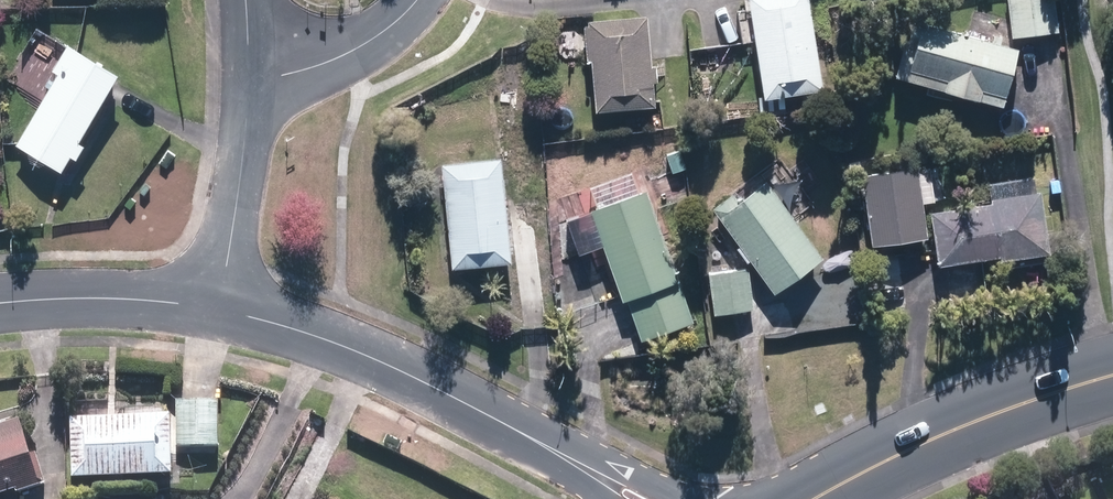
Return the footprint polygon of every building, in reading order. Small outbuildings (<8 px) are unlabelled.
[(770,88),(828,82),(820,0),(761,0),(770,88)] [(1018,26),(1059,20),(1057,0),(1014,0),(1018,26)] [(970,27),(921,10),(901,68),(1001,101),(1020,44),(1004,38),(1006,30),(973,19),(970,27)] [(656,87),(654,20),(590,21),(591,88),(656,87)] [(118,68),(70,43),(21,136),(70,161),(118,68)] [(505,153),(445,157),(452,260),(512,256),(512,252),(556,249),(553,200),(509,203),(505,153)] [(601,205),(594,208),(645,336),(704,313),(653,184),(647,187),(638,166),(593,184),(601,205)] [(871,249),(923,242),(912,170),(860,178),(871,249)] [(825,250),(779,182),(753,199),(750,194),(726,210),(775,283),(825,250)] [(997,258),(998,264),(1048,257),(1038,192),(988,199),(989,204),(927,213),(935,268),(997,258)] [(755,266),(726,265),(727,228),(704,228),(704,273),(719,273),(718,306),(754,307),(755,266)] [(225,400),(189,398),(187,440),(223,442),(225,400)] [(177,407),(75,407),(75,470),(176,471),(177,407)] [(0,428),(0,484),(45,468),(26,418),(0,428)]
